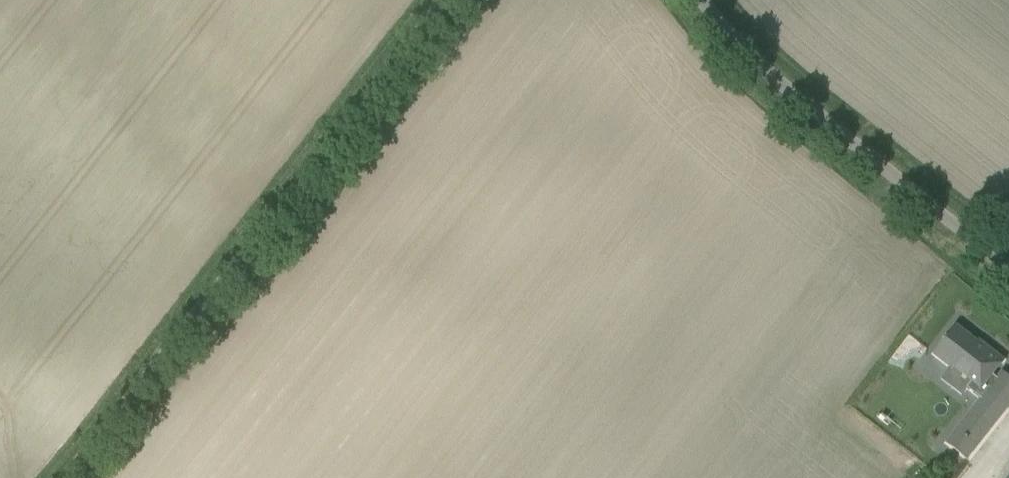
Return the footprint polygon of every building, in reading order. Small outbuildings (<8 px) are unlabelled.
[(955,325),(932,354),(950,368),(951,367),(971,382),(966,388),(980,399),(965,417),(956,429),(945,443),(966,460),(977,446),(987,434),(1008,407),(988,391),(997,379),(992,375),(1004,360),(988,348),(986,350),(955,325)]
